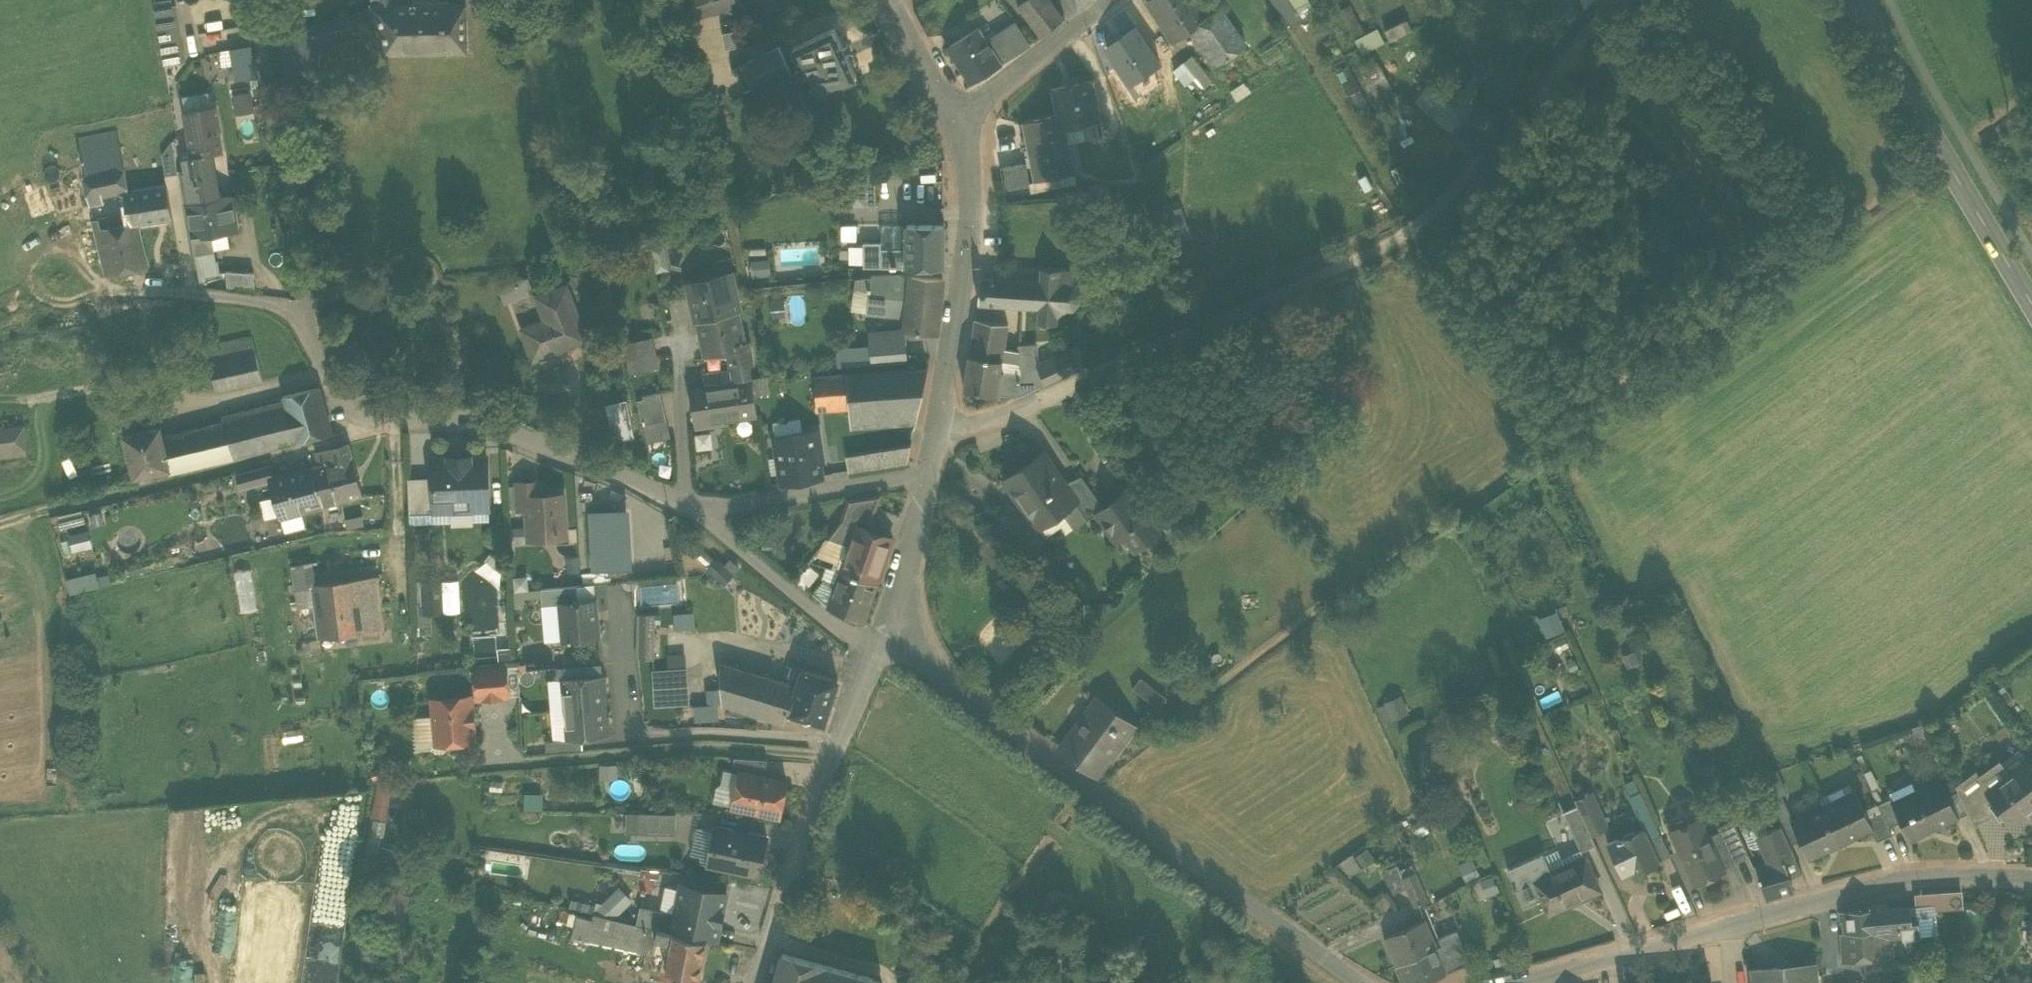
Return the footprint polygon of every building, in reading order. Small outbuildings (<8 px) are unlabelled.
[(698,13),(735,3),(734,0),(694,0),(698,13)] [(1041,35),(1064,17),(1051,0),(1024,0),(1018,5),(1041,35)] [(1174,41),(1193,28),(1192,26),(1207,16),(1197,0),(1149,0),(1147,1),(1174,41)] [(1310,0),(1272,0),(1288,25),(1315,10),(1310,0)] [(1578,1),(1577,0),(1554,0),(1553,0),(1562,13),(1578,1)] [(379,25),(386,50),(467,49),(466,1),(403,3),(374,4),(375,9),(379,25)] [(1340,10),(1356,40),(1366,35),(1350,5),(1340,10)] [(155,10),(164,60),(184,57),(175,7),(155,10)] [(1193,28),(1219,64),(1246,45),(1220,7),(1207,16),(1192,26),(1193,28)] [(375,9),(318,25),(317,21),(279,28),(290,86),(329,79),(321,40),(379,25),(375,9)] [(1384,30),(1388,38),(1409,26),(1404,18),(1384,30)] [(247,23),(231,27),(236,46),(252,42),(247,23)] [(993,32),(986,37),(979,27),(951,45),(973,80),(1002,62),(1029,44),(1015,23),(999,33),(993,32)] [(796,83),(804,100),(815,95),(816,97),(858,77),(834,27),(793,47),(794,48),(793,48),(794,49),(784,53),(780,46),(747,62),(751,71),(756,68),(765,85),(797,70),(801,79),(796,82),(797,82),(796,83)] [(1378,29),(1366,35),(1356,40),(1356,41),(1362,53),(1384,41),(1378,29)] [(219,51),(223,65),(232,63),(237,81),(260,75),(252,43),(219,51)] [(1213,80),(1192,55),(1174,70),(1194,95),(1213,80)] [(1358,69),(1372,98),(1393,87),(1378,58),(1358,69)] [(1051,87),(1057,114),(1064,113),(1066,128),(1101,121),(1093,80),(1051,87)] [(233,93),(235,114),(254,112),(252,91),(233,93)] [(186,112),(194,156),(212,153),(223,151),(215,107),(186,112)] [(1075,172),(1066,128),(1064,113),(1057,114),(1022,121),(1033,180),(1075,172)] [(87,193),(90,206),(104,203),(101,190),(129,185),(118,130),(77,138),(87,193)] [(163,154),(166,175),(178,173),(173,141),(163,154)] [(182,172),(188,203),(220,198),(212,153),(194,156),(183,157),(186,171),(182,172)] [(1026,162),(1012,164),(1017,190),(1031,187),(1026,162)] [(1005,192),(1017,190),(1012,164),(1000,167),(1005,192)] [(1400,166),(1392,170),(1410,207),(1418,201),(1400,166)] [(1410,207),(1392,170),(1371,180),(1393,221),(1401,215),(1410,207)] [(864,186),(864,205),(876,205),(876,181),(864,180),(864,186)] [(844,205),(864,205),(864,186),(844,186),(844,205)] [(131,223),(131,224),(139,223),(173,218),(168,187),(125,194),(131,223)] [(188,203),(193,235),(210,233),(237,229),(232,197),(232,196),(220,198),(188,203)] [(840,205),(840,220),(872,221),(873,206),(840,205)] [(93,220),(96,229),(102,228),(99,219),(93,220)] [(859,236),(858,222),(842,222),(843,237),(859,236)] [(96,229),(107,276),(148,267),(139,223),(131,224),(131,223),(102,228),(96,229)] [(907,224),(907,248),(881,248),(880,248),(881,266),(906,267),(943,266),(944,224),(907,224)] [(907,248),(907,224),(882,224),(881,241),(881,248),(907,248)] [(216,273),(210,233),(193,235),(192,235),(198,276),(216,273)] [(868,241),(868,267),(881,266),(880,248),(881,248),(881,241),(868,241)] [(651,248),(656,273),(670,270),(665,245),(651,248)] [(751,261),(753,278),(770,276),(769,259),(751,261)] [(1037,321),(1057,323),(1058,315),(1064,309),(1073,309),(1079,302),(1080,293),(1086,293),(1088,270),(1041,268),(1040,281),(1000,279),(980,278),(978,303),(999,304),(999,305),(1038,307),(1037,321)] [(228,289),(256,293),(254,273),(226,271),(228,289)] [(688,283),(698,321),(740,311),(731,272),(688,283)] [(866,311),(880,313),(884,276),(870,277),(866,311)] [(912,276),(900,276),(884,276),(880,313),(907,315),(909,292),(912,276)] [(905,328),(936,332),(942,279),(912,276),(909,292),(907,315),(905,328)] [(852,310),(866,311),(870,277),(855,279),(852,310)] [(522,329),(534,359),(586,340),(566,286),(538,297),(538,298),(542,296),(551,319),(546,320),(522,329)] [(784,298),(771,299),(772,317),(785,316),(784,298)] [(705,357),(728,352),(728,346),(746,341),(740,311),(698,321),(705,357)] [(976,318),(970,354),(1002,359),(1004,348),(1008,323),(976,318)] [(904,328),(868,331),(869,344),(906,341),(904,328)] [(207,346),(210,361),(257,351),(253,335),(207,346)] [(623,343),(630,374),(658,367),(651,337),(623,343)] [(749,340),(746,341),(728,346),(728,352),(731,369),(750,365),(750,366),(754,365),(749,340)] [(869,344),(871,364),(908,360),(906,341),(869,344)] [(1018,350),(1016,362),(1017,378),(1038,368),(1036,343),(1019,344),(1018,350)] [(869,344),(836,347),(838,367),(871,364),(869,344)] [(1002,359),(1016,362),(1018,350),(1004,348),(1002,359)] [(1081,349),(1069,354),(1075,369),(1083,366),(1081,349)] [(210,361),(217,391),(264,380),(257,351),(210,361)] [(1002,359),(970,354),(965,388),(997,393),(999,380),(1002,381),(1004,370),(1001,370),(1002,359)] [(1010,399),(1075,369),(1069,354),(1038,368),(1017,378),(1004,384),(1010,399)] [(731,369),(733,380),(751,377),(751,375),(750,366),(750,365),(731,369)] [(849,407),(850,418),(919,413),(928,368),(848,374),(849,407)] [(706,371),(709,387),(734,384),(733,380),(731,369),(706,371)] [(815,376),(817,409),(849,407),(848,374),(815,376)] [(767,376),(753,378),(755,395),(770,393),(767,376)] [(690,390),(695,427),(714,424),(714,421),(757,415),(751,377),(733,380),(734,384),(709,387),(690,390)] [(283,395),(284,400),(295,441),(332,432),(319,386),(283,395)] [(636,397),(647,443),(671,437),(660,392),(636,397)] [(605,403),(611,428),(632,424),(627,399),(605,403)] [(233,456),(295,441),(284,400),(252,409),(222,416),(223,421),(224,421),(233,456)] [(773,422),(776,438),(803,433),(800,417),(773,422)] [(171,472),(233,456),(224,421),(223,421),(163,436),(170,468),(171,472)] [(611,428),(613,441),(635,436),(632,424),(611,428)] [(23,425),(0,428),(0,458),(27,455),(23,425)] [(125,435),(135,476),(170,468),(163,436),(160,426),(125,435)] [(776,438),(783,483),(821,477),(819,464),(825,463),(819,431),(803,433),(776,438)] [(847,451),(850,472),(907,462),(912,442),(847,451)] [(321,464),(311,467),(321,505),(361,494),(347,443),(334,446),(318,451),(321,464)] [(650,450),(654,469),(668,466),(665,447),(650,450)] [(1006,480),(1037,524),(1074,498),(1075,497),(1068,487),(1044,453),(1006,480)] [(451,505),(452,510),(472,509),(472,504),(489,503),(487,456),(433,459),(434,478),(435,505),(451,505)] [(237,475),(240,488),(271,479),(271,478),(274,477),(271,466),(237,475)] [(301,511),(321,505),(311,467),(274,477),(271,478),(271,479),(275,496),(281,515),(281,516),(301,511)] [(1077,503),(1088,519),(1098,512),(1105,507),(1083,476),(1068,487),(1075,497),(1074,498),(1077,503)] [(408,479),(410,514),(436,513),(435,505),(434,478),(408,479)] [(529,498),(540,497),(539,483),(516,484),(517,508),(530,507),(529,498)] [(281,515),(275,496),(260,500),(265,519),(281,515)] [(530,507),(532,540),(564,538),(562,496),(540,497),(529,498),(530,507)] [(858,526),(867,529),(879,496),(850,501),(843,521),(858,526)] [(1125,532),(1136,548),(1158,533),(1146,517),(1147,511),(1141,503),(1136,502),(1131,496),(1123,501),(1119,497),(1105,507),(1098,512),(1117,538),(1125,532)] [(436,513),(410,514),(410,525),(452,523),(452,526),(473,525),(473,522),(490,521),(489,503),(472,504),(472,509),(452,510),(451,505),(435,505),(436,513)] [(1067,510),(1078,526),(1088,519),(1077,503),(1067,510)] [(625,508),(589,510),(591,546),(627,544),(625,508)] [(85,522),(82,509),(59,515),(62,528),(85,522)] [(301,511),(281,516),(284,526),(288,528),(305,523),(301,511)] [(851,546),(851,547),(858,526),(843,521),(829,539),(851,546)] [(842,571),(842,572),(829,607),(863,620),(876,584),(892,539),(867,529),(858,526),(851,547),(851,546),(844,565),(842,571)] [(88,530),(69,535),(73,552),(93,547),(88,530)] [(851,546),(829,539),(816,555),(844,565),(851,546)] [(591,546),(593,571),(628,568),(627,544),(591,546)] [(509,568),(490,553),(485,560),(504,575),(509,568)] [(716,557),(707,568),(725,583),(734,573),(716,557)] [(291,565),(294,588),(312,585),(316,585),(312,561),(291,565)] [(842,572),(842,571),(826,566),(822,578),(825,579),(813,593),(829,607),(842,572)] [(100,586),(97,576),(96,571),(66,579),(69,594),(100,586)] [(97,576),(100,586),(112,584),(109,573),(97,576)] [(318,623),(320,638),(383,630),(377,577),(316,585),(312,585),(315,607),(318,623)] [(425,584),(427,613),(432,612),(441,612),(440,583),(425,584)] [(459,583),(440,583),(441,612),(460,611),(459,583)] [(595,584),(577,586),(578,602),(596,600),(595,584)] [(294,588),(298,610),(315,607),(312,585),(294,588)] [(542,597),(542,605),(560,604),(560,603),(578,602),(577,586),(541,589),(542,597)] [(542,597),(541,589),(513,591),(515,608),(525,607),(525,598),(542,597)] [(569,640),(569,641),(572,641),(572,639),(599,637),(596,600),(578,602),(560,603),(560,604),(563,640),(569,640)] [(560,604),(542,605),(546,642),(563,640),(560,604)] [(318,623),(315,607),(298,610),(300,626),(318,623)] [(432,612),(427,613),(417,613),(418,635),(432,634),(432,612)] [(674,613),(675,627),(695,626),(694,612),(674,613)] [(1541,620),(1549,637),(1565,630),(1557,612),(1541,620)] [(641,658),(654,658),(654,614),(642,614),(641,658)] [(322,650),(320,638),(302,641),(304,653),(322,650)] [(792,667),(787,682),(720,662),(722,689),(723,704),(785,723),(788,712),(796,685),(801,670),(792,667)] [(519,665),(506,667),(508,696),(520,695),(519,665)] [(557,667),(558,679),(562,679),(564,679),(587,677),(587,665),(557,667)] [(476,669),(479,699),(508,696),(506,667),(476,669)] [(788,712),(824,722),(838,680),(801,670),(796,685),(788,712)] [(655,672),(656,707),(690,706),(689,671),(655,672)] [(562,679),(565,709),(604,705),(602,675),(587,677),(564,679),(562,679)] [(548,680),(551,710),(565,709),(562,679),(558,679),(548,680)] [(1132,689),(1158,709),(1166,699),(1140,679),(1132,689)] [(718,704),(723,704),(722,689),(706,689),(707,704),(718,704)] [(1384,720),(1409,710),(1402,694),(1377,704),(1384,720)] [(443,743),(448,746),(456,746),(460,741),(476,740),(475,726),(476,726),(474,710),(472,696),(432,699),(434,715),(436,743),(443,743)] [(1060,747),(1083,765),(1096,748),(1110,759),(1135,725),(1097,697),(1060,747)] [(707,704),(695,705),(695,720),(718,719),(718,704),(707,704)] [(607,735),(604,705),(565,709),(567,739),(581,737),(607,735)] [(567,739),(565,709),(551,710),(553,740),(567,739)] [(436,743),(434,715),(413,717),(417,751),(432,749),(436,752),(444,751),(448,746),(443,743),(436,743)] [(546,740),(547,752),(582,749),(581,737),(567,739),(553,740),(546,740)] [(1096,748),(1083,765),(1097,776),(1110,759),(1096,748)] [(2019,749),(2000,763),(2010,776),(2028,762),(2019,749)] [(740,771),(763,776),(767,759),(734,756),(731,771),(739,773),(740,771)] [(2009,823),(2031,806),(2031,767),(2028,762),(2010,776),(1987,792),(1986,792),(1997,807),(2009,823)] [(616,763),(598,764),(600,780),(618,779),(616,763)] [(1987,792),(2010,776),(2000,763),(1980,778),(1987,792)] [(714,801),(733,805),(735,793),(739,773),(731,771),(724,770),(722,782),(717,786),(714,801)] [(741,806),(780,815),(787,781),(763,776),(740,771),(739,773),(735,793),(733,805),(741,806)] [(1957,787),(1958,790),(1968,812),(1969,811),(1973,820),(1997,807),(1986,792),(1987,792),(1980,778),(1977,773),(1957,787)] [(1901,820),(1910,839),(1957,817),(1947,795),(1939,778),(1915,790),(1916,793),(1894,803),(1893,804),(1901,820)] [(1640,820),(1652,816),(1639,780),(1627,784),(1640,820)] [(374,816),(391,817),(393,782),(376,782),(374,816)] [(1854,794),(1824,808),(1841,843),(1871,829),(1872,828),(1866,816),(1854,790),(1852,791),(1854,794)] [(1957,817),(1968,812),(1958,790),(1947,795),(1957,817)] [(1577,805),(1590,833),(1607,826),(1592,793),(1575,801),(1577,805)] [(543,794),(525,794),(524,809),(543,810),(543,794)] [(1769,800),(1789,844),(1800,839),(1792,822),(1794,821),(1781,794),(1769,800)] [(1877,803),(1880,809),(1888,826),(1901,820),(1893,804),(1894,803),(1892,797),(1877,803)] [(1595,844),(1590,833),(1577,805),(1563,812),(1581,851),(1595,844)] [(1837,845),(1841,843),(1824,808),(1824,807),(1794,821),(1792,822),(1800,839),(1809,857),(1827,850),(1826,847),(1836,843),(1837,845)] [(1892,833),(1888,826),(1880,809),(1866,816),(1872,828),(1871,829),(1877,840),(1892,833)] [(639,833),(639,812),(627,812),(626,833),(639,833)] [(639,833),(676,834),(676,813),(639,812),(639,833)] [(1672,831),(1695,882),(1723,869),(1723,868),(1708,836),(1700,818),(1672,831)] [(1717,826),(1719,830),(1734,863),(1749,856),(1733,819),(1717,826)] [(1758,845),(1760,841),(1757,835),(1765,831),(1766,828),(1764,821),(1758,819),(1745,825),(1742,830),(1748,844),(1754,847),(1758,845)] [(1779,825),(1765,831),(1757,835),(1760,841),(1768,861),(1756,864),(1759,875),(1758,875),(1759,879),(1760,878),(1766,896),(1793,888),(1789,877),(1784,859),(1793,855),(1792,854),(1779,825)] [(709,855),(714,830),(697,826),(692,851),(701,853),(700,861),(707,863),(709,855)] [(723,866),(755,872),(759,854),(764,855),(767,836),(715,826),(714,830),(709,855),(725,858),(723,866)] [(1644,829),(1618,841),(1617,842),(1628,866),(1632,875),(1659,862),(1659,860),(1649,840),(1644,829)] [(1723,868),(1734,863),(1719,830),(1708,836),(1723,868)] [(1649,840),(1659,860),(1670,854),(1660,834),(1649,840)] [(1621,870),(1628,866),(1617,842),(1618,841),(1616,838),(1607,842),(1621,870)] [(1557,849),(1543,855),(1551,871),(1564,865),(1557,849)] [(1524,905),(1541,898),(1533,879),(1551,871),(1543,855),(1543,853),(1507,869),(1515,885),(1513,886),(1514,888),(1516,888),(1524,905)] [(1784,859),(1789,877),(1801,871),(1793,853),(1792,854),(1793,855),(1784,859)] [(1349,873),(1361,867),(1354,854),(1342,860),(1349,873)] [(707,863),(723,866),(725,858),(709,855),(707,863)] [(1564,865),(1551,871),(1533,879),(1541,898),(1548,913),(1600,890),(1585,855),(1564,865)] [(1395,889),(1406,884),(1403,877),(1397,863),(1386,868),(1395,889)] [(1416,872),(1403,877),(1406,884),(1416,906),(1428,901),(1416,872)] [(722,915),(727,892),(698,886),(697,888),(681,884),(681,888),(675,913),(672,931),(673,931),(707,938),(710,923),(722,915)] [(665,885),(660,910),(675,913),(681,888),(665,885)] [(594,911),(594,912),(612,917),(630,899),(619,888),(605,902),(599,902),(596,900),(595,904),(594,911)] [(406,919),(410,894),(391,891),(387,916),(406,919)] [(1917,895),(1918,907),(1940,905),(1939,893),(1917,895)] [(594,911),(595,904),(571,897),(569,905),(594,911)] [(1843,921),(1844,933),(1859,930),(1860,936),(1891,932),(1892,938),(1919,936),(1918,917),(1911,917),(1909,905),(1886,907),(1886,903),(1870,904),(1870,908),(1840,911),(1841,921),(1843,921)] [(643,907),(639,924),(658,928),(672,931),(675,913),(660,910),(643,907)] [(588,943),(652,958),(655,944),(658,928),(639,924),(631,923),(612,917),(594,912),(593,918),(594,918),(588,943)] [(594,918),(593,918),(577,914),(570,940),(588,943),(594,918)] [(1385,937),(1397,965),(1437,947),(1425,920),(1385,937)] [(195,923),(175,923),(174,982),(195,982),(195,923)] [(658,928),(655,944),(671,942),(673,931),(672,931),(658,928)] [(1894,967),(1892,938),(1891,932),(1860,936),(1859,930),(1844,933),(1840,933),(1840,935),(1842,960),(1867,958),(1868,969),(1894,967)] [(665,969),(699,976),(704,954),(707,938),(673,931),(671,942),(665,969)] [(1446,935),(1459,967),(1469,962),(1456,931),(1446,935)] [(1441,945),(1437,947),(1447,971),(1459,967),(1446,935),(1438,938),(1441,945)] [(376,945),(356,942),(354,958),(374,961),(376,945)] [(1447,971),(1437,947),(1397,965),(1405,982),(1418,982),(1447,971)] [(875,979),(783,953),(774,982),(874,982),(875,979)] [(1816,967),(1790,970),(1789,966),(1752,969),(1753,982),(1818,982),(1816,967)]
